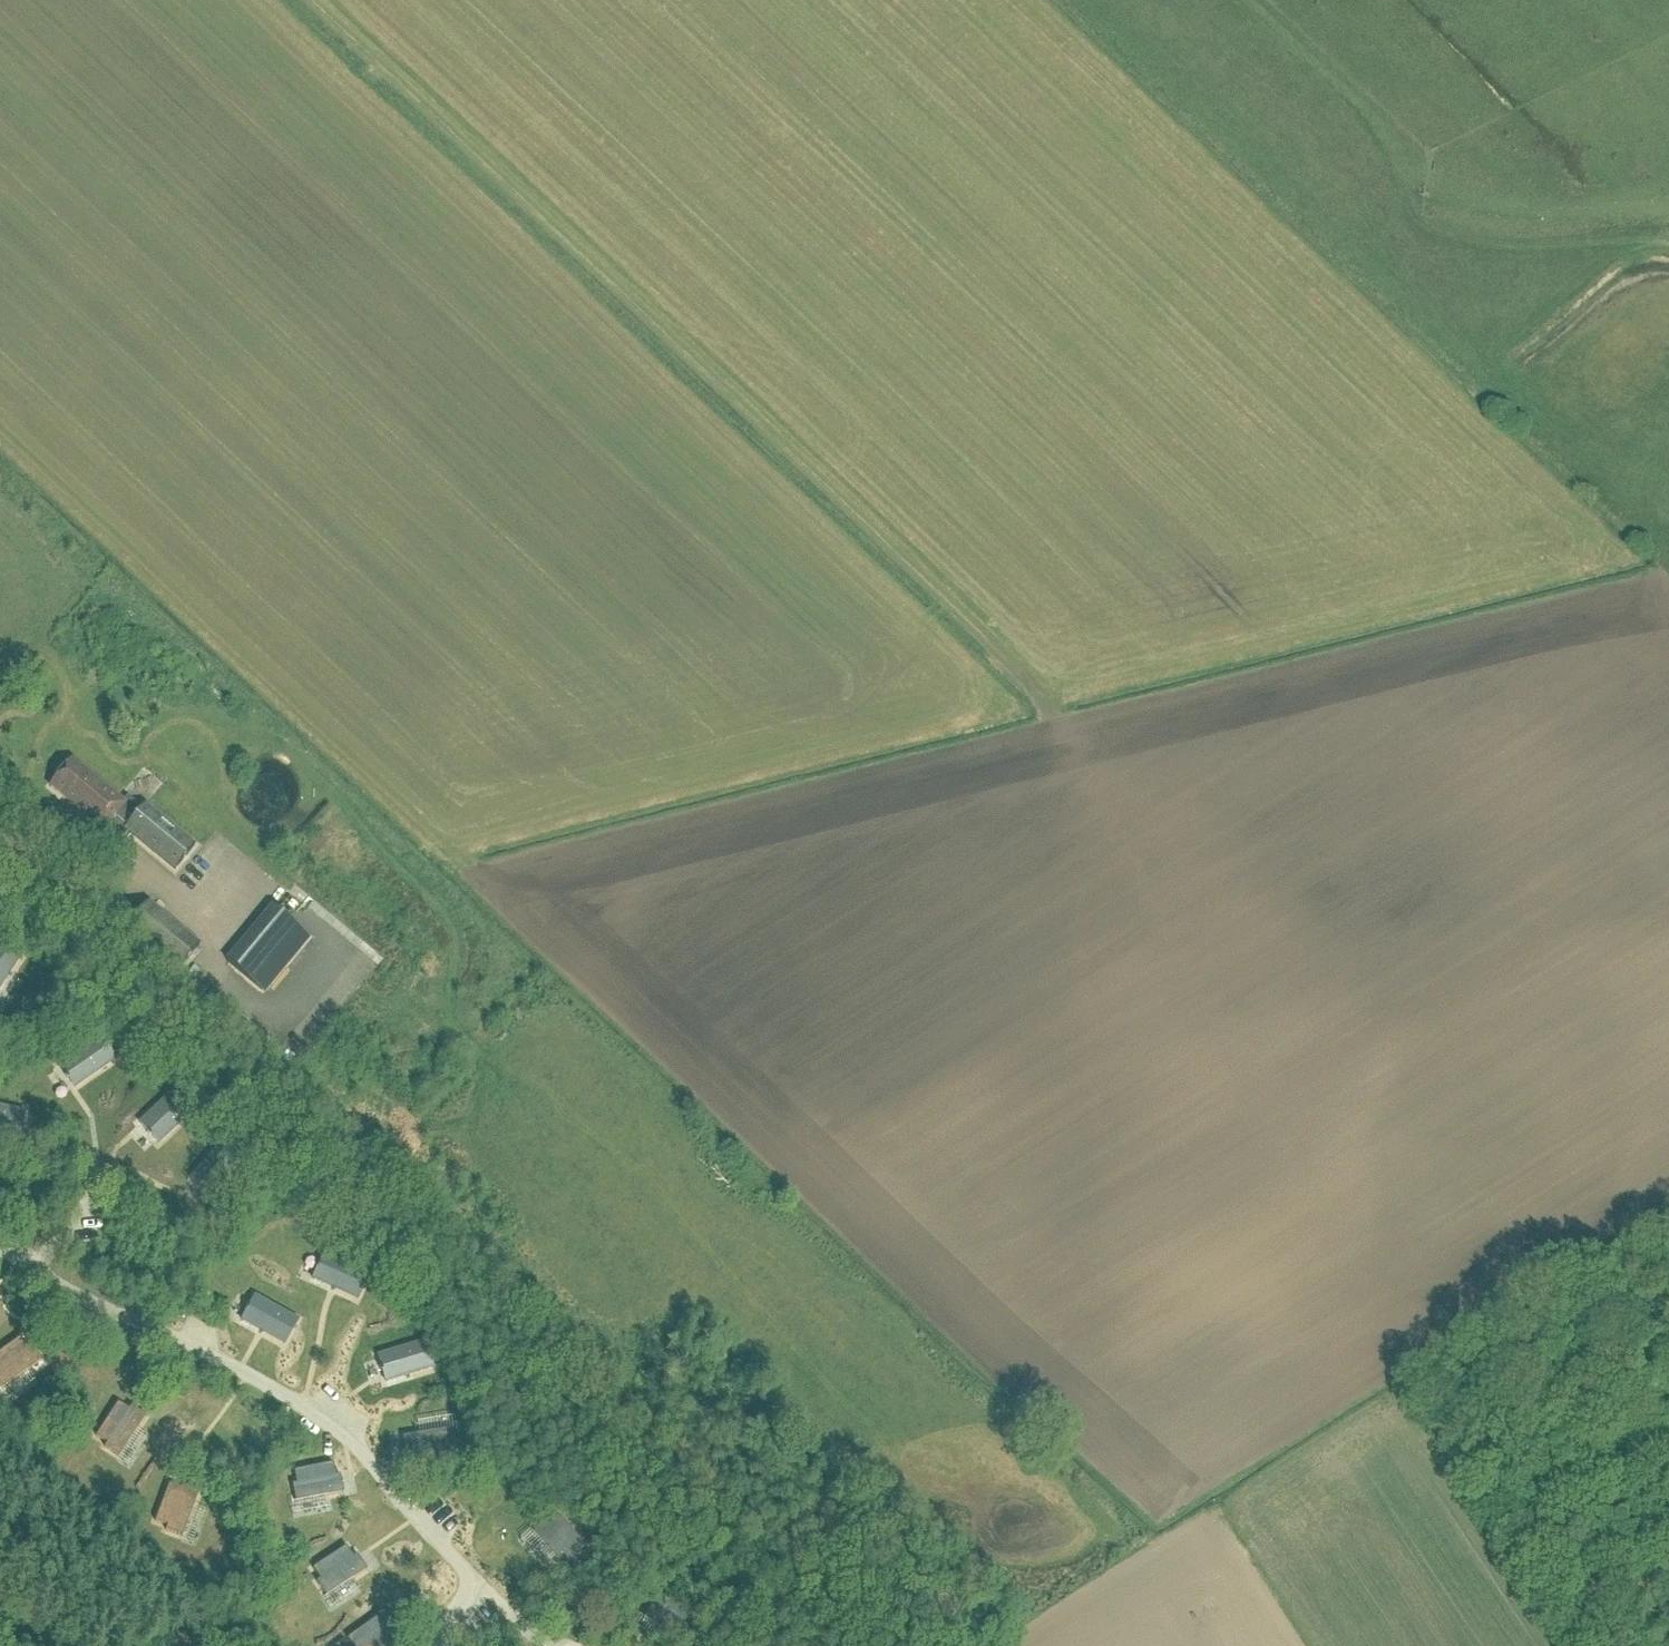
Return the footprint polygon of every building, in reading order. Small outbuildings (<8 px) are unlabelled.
[(104,831),(110,823),(125,836),(129,832),(175,871),(195,847),(146,805),(142,810),(128,799),(125,803),(72,759),(49,787),(69,803),(71,801),(78,807),(76,809),(104,831)] [(128,928),(180,970),(200,946),(147,904),(128,928)] [(273,908),(227,963),(262,991),(307,936),(273,908)] [(25,952),(1,936),(0,937),(0,989),(25,952)] [(75,1090),(116,1061),(100,1037),(58,1066),(75,1090)] [(159,1146),(196,1111),(176,1090),(139,1125),(159,1146)] [(0,1107),(0,1137),(19,1141),(26,1113),(0,1107)] [(312,1281),(358,1302),(370,1275),(324,1254),(312,1281)] [(240,1322),(285,1347),(299,1321),(255,1297),(240,1322)] [(2,1390),(42,1361),(32,1347),(28,1350),(20,1339),(0,1354),(0,1387),(2,1390)] [(385,1384),(434,1369),(426,1342),(377,1356),(385,1384)] [(97,1437),(107,1444),(104,1449),(119,1458),(146,1417),(131,1407),(129,1411),(118,1404),(97,1437)] [(451,1461),(449,1448),(454,1448),(451,1431),(403,1438),(405,1455),(410,1455),(412,1467),(451,1461)] [(294,1473),(297,1485),(291,1486),(295,1503),(343,1493),(340,1476),(335,1477),(333,1465),(294,1473)] [(155,1523),(167,1527),(165,1532),(181,1538),(199,1492),(182,1486),(181,1490),(169,1486),(155,1523)] [(558,1518),(549,1526),(545,1522),(532,1534),(566,1570),(578,1559),(575,1555),(585,1547),(558,1518)] [(313,1570),(320,1581),(316,1584),(326,1598),(366,1570),(357,1556),(353,1559),(346,1548),(313,1570)] [(351,1645),(391,1645),(400,1639),(390,1625),(387,1628),(379,1617),(347,1640),(351,1645)]
